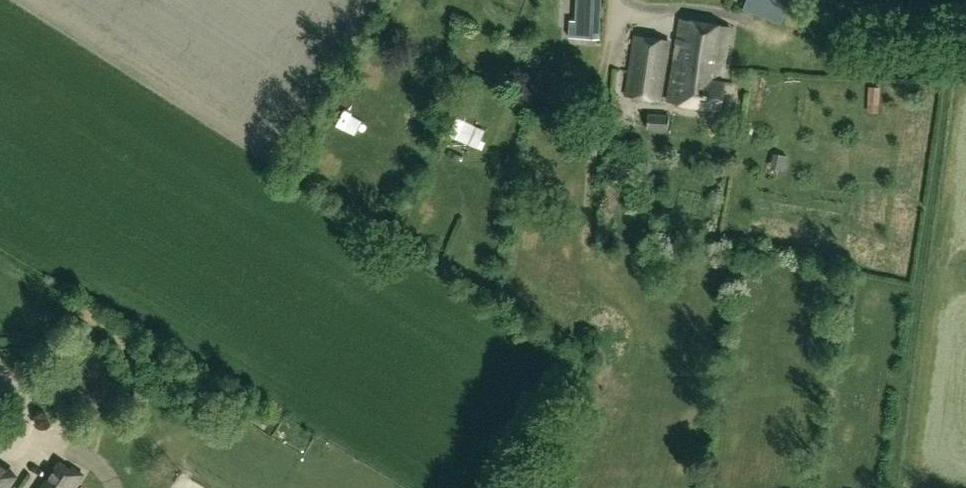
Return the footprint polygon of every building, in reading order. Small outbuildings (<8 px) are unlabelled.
[(601,0),(576,0),(575,20),(569,19),(568,38),(600,39),(601,0)] [(785,0),(748,0),(744,11),(781,25),(790,2),(785,0)] [(628,96),(722,111),(726,84),(721,84),(730,28),(681,21),(671,87),(663,86),(670,43),(637,37),(628,96)] [(897,95),(895,80),(883,82),(885,97),(897,95)] [(868,87),(867,104),(878,105),(879,87),(868,87)] [(354,100),(347,117),(366,125),(373,108),(354,100)] [(647,129),(667,131),(669,114),(648,113),(647,129)] [(817,283),(826,293),(838,283),(829,273),(817,283)] [(771,336),(771,322),(758,322),(757,336),(771,336)] [(706,417),(709,405),(695,402),(692,414),(706,417)] [(738,439),(754,440),(756,429),(739,427),(738,439)] [(60,464),(43,487),(75,487),(83,476),(72,469),(71,471),(60,464)] [(16,477),(0,466),(0,487),(9,487),(16,477)]
